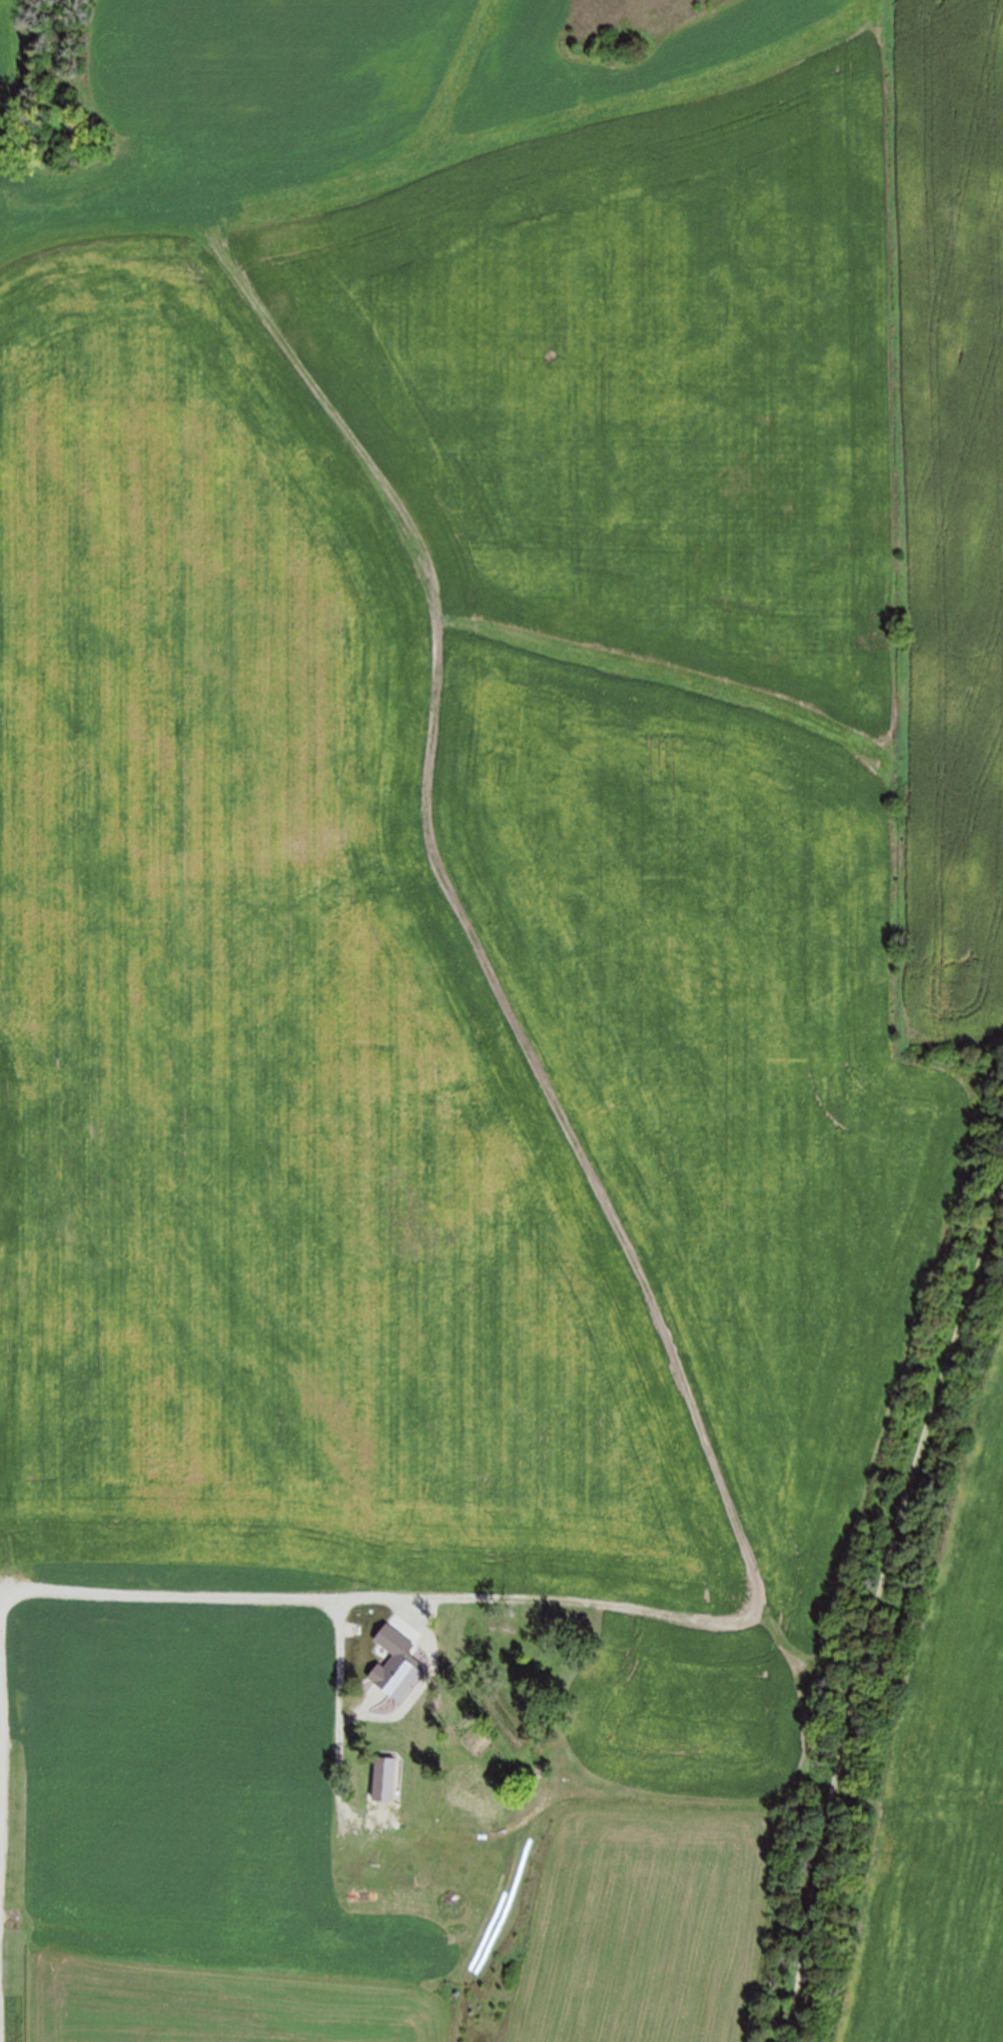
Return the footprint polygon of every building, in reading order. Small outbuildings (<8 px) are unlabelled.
[(379,1768),(429,1770),(427,1808),(377,1806),(379,1768)]
